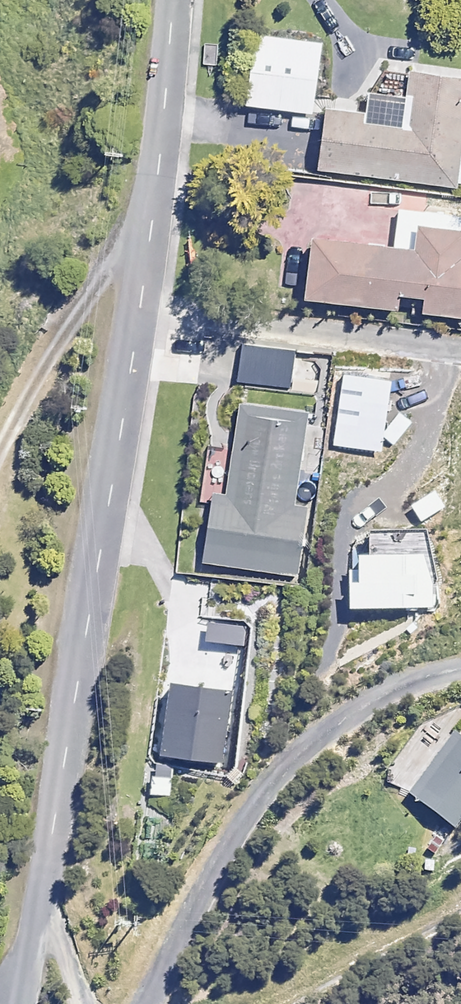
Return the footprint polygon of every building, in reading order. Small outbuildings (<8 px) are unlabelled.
[(321,43),(253,35),(244,105),(312,113),(321,43)] [(409,70),(406,94),(369,89),(366,115),(323,110),(316,168),(460,185),(460,77),(409,70)] [(300,296),(395,308),(397,293),(422,296),(421,308),(460,313),(460,216),(295,195),(283,294),(300,296)] [(296,349),(243,342),(238,380),(291,388),(296,349)] [(201,491),(190,563),(288,579),(299,511),(288,509),(305,407),(240,396),(224,495),(201,491)] [(416,795),(455,822),(460,814),(460,732),(416,795)]
